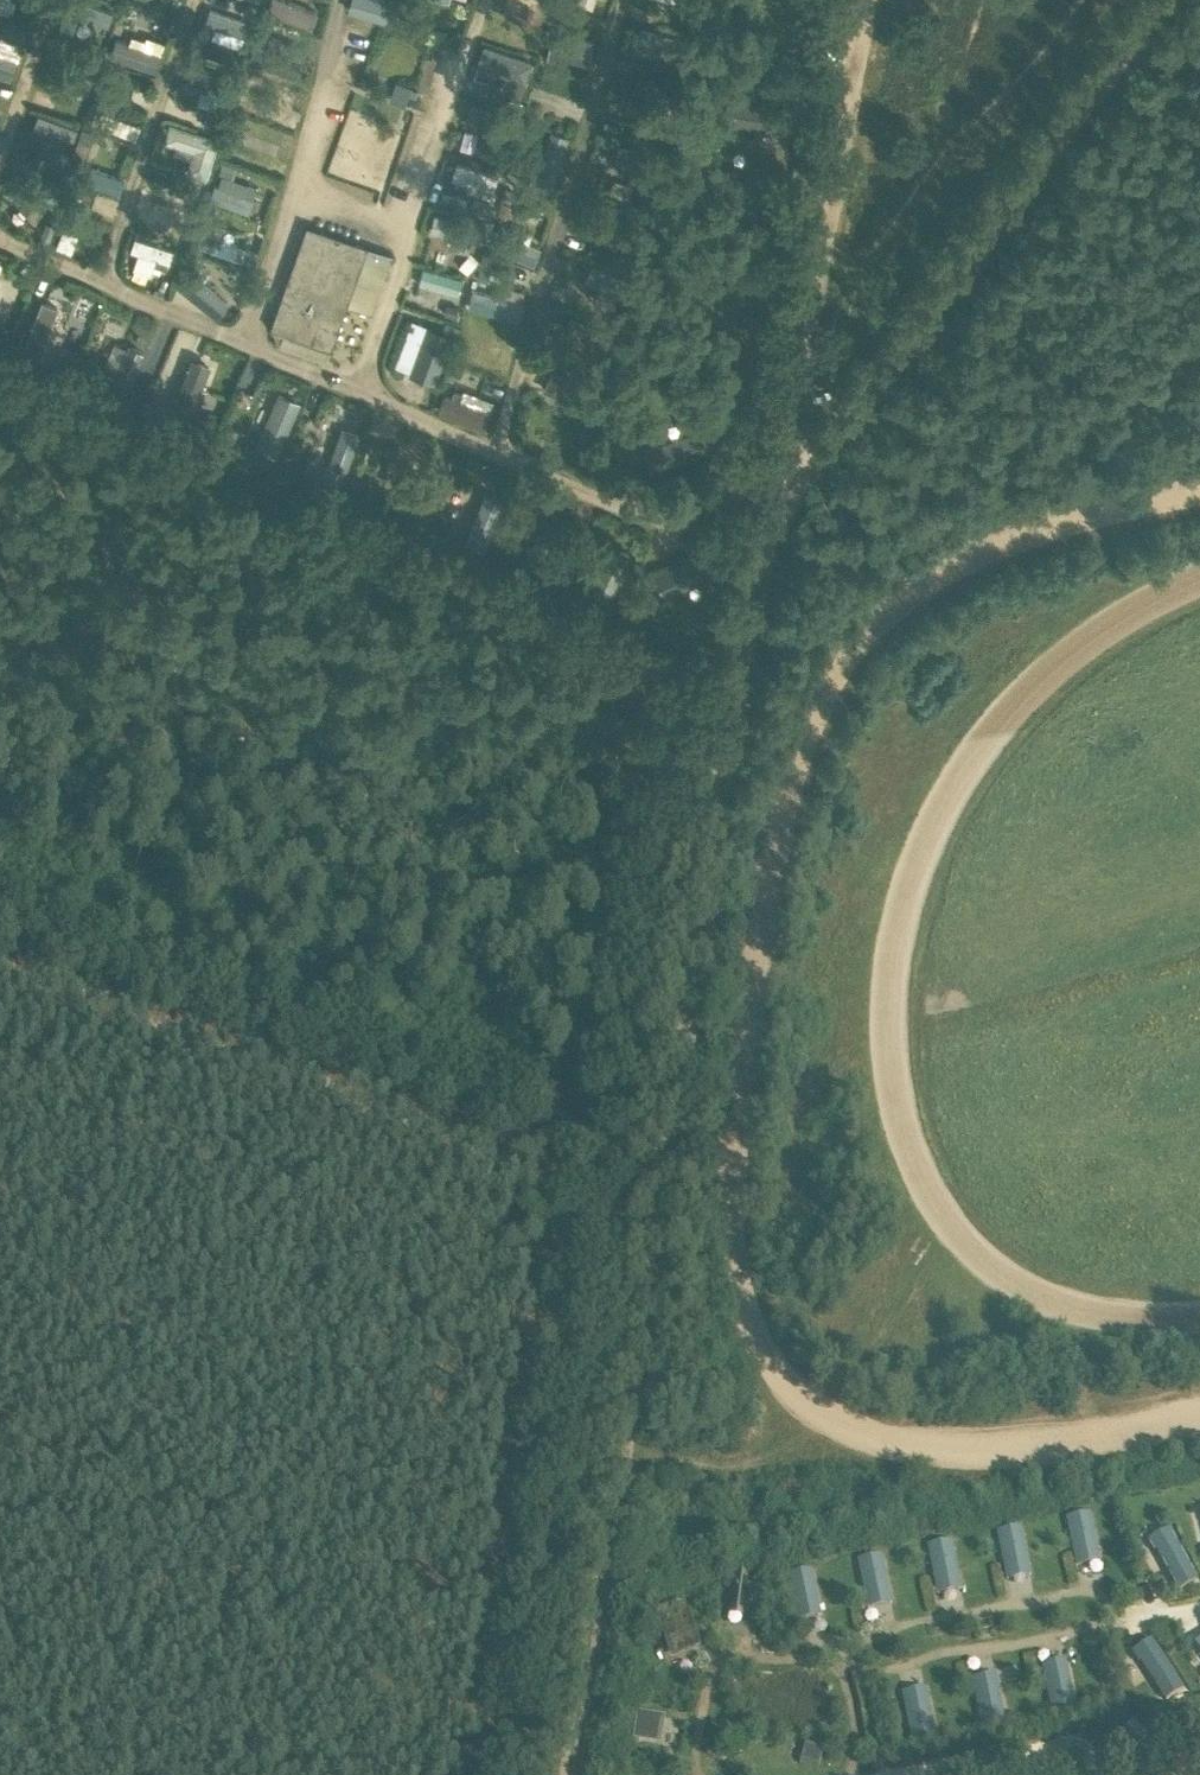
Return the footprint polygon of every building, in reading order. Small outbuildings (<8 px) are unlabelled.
[(11,16),(16,2),(11,0),(0,0),(0,12),(11,16)] [(66,12),(109,26),(113,12),(74,0),(69,0),(66,12)] [(266,11),(311,28),(318,11),(287,0),(271,0),(266,11)] [(348,12),(396,26),(403,6),(382,0),(352,0),(348,12)] [(246,5),(243,14),(256,18),(259,9),(246,5)] [(210,9),(205,23),(215,27),(245,37),(250,22),(210,9)] [(354,15),(342,59),(383,71),(388,52),(405,57),(412,32),(354,15)] [(117,39),(111,56),(156,71),(161,55),(165,42),(148,36),(146,40),(133,36),(130,44),(117,39)] [(255,44),(249,62),(296,77),(302,59),(255,44)] [(485,46),(478,66),(507,77),(502,91),(521,97),(533,63),(485,46)] [(10,80),(16,61),(0,56),(0,77),(10,80)] [(282,95),(286,80),(244,66),(239,81),(282,95)] [(104,77),(99,89),(110,93),(114,81),(104,77)] [(458,90),(454,107),(475,113),(479,96),(458,90)] [(97,109),(92,123),(136,139),(141,126),(114,116),(117,108),(107,104),(104,112),(97,109)] [(209,111),(204,127),(220,132),(225,116),(209,111)] [(38,115),(33,129),(71,142),(77,128),(38,115)] [(170,124),(164,143),(194,152),(187,173),(206,179),(219,140),(170,124)] [(536,177),(534,184),(551,189),(568,138),(550,132),(542,157),(536,177)] [(75,163),(71,178),(119,193),(124,179),(93,169),(75,163)] [(224,163),(219,174),(223,176),(233,179),(237,168),(224,163)] [(458,163),(453,179),(492,193),(498,177),(458,163)] [(14,174),(9,193),(34,199),(33,205),(44,208),(46,202),(53,204),(58,185),(14,174)] [(210,184),(205,198),(249,214),(254,200),(219,187),(210,184)] [(506,188),(501,200),(510,204),(515,192),(506,188)] [(436,215),(432,232),(459,237),(473,240),(481,241),(484,225),(436,215)] [(47,223),(41,239),(50,242),(56,227),(47,223)] [(306,225),(271,326),(329,347),(365,246),(306,225)] [(496,230),(489,248),(533,264),(540,247),(496,230)] [(203,234),(198,248),(241,262),(246,248),(222,240),(203,234)] [(135,237),(131,250),(139,253),(156,259),(154,265),(166,269),(168,263),(169,263),(174,250),(135,237)] [(471,253),(459,266),(467,273),(479,259),(471,253)] [(484,255),(479,269),(480,269),(491,273),(495,274),(499,260),(484,255)] [(593,266),(586,281),(600,287),(596,295),(615,304),(618,295),(626,299),(633,283),(593,266)] [(480,269),(477,279),(488,282),(491,273),(480,269)] [(190,271),(178,286),(214,316),(226,301),(190,271)] [(473,290),(468,305),(515,319),(520,303),(505,299),(507,291),(496,288),(494,296),(473,290)] [(42,299),(25,344),(41,350),(50,326),(58,305),(42,299)] [(447,322),(444,331),(459,337),(462,327),(447,322)] [(411,373),(411,374),(437,384),(454,336),(427,327),(411,373)] [(119,367),(114,379),(130,386),(144,353),(128,345),(119,367)] [(193,354),(176,398),(194,405),(211,361),(193,354)] [(450,363),(447,372),(459,377),(463,368),(450,363)] [(551,370),(543,388),(594,413),(603,395),(551,370)] [(445,394),(438,410),(484,429),(490,414),(458,400),(461,393),(454,390),(451,397),(445,394)] [(278,392),(255,444),(276,453),(299,401),(278,392)] [(229,421),(219,430),(230,441),(239,433),(229,421)] [(311,456),(305,475),(339,487),(358,433),(341,427),(329,463),(311,456)] [(697,431),(644,450),(652,471),(704,452),(697,431)] [(474,486),(456,525),(470,531),(488,492),(474,486)] [(610,544),(589,592),(608,600),(629,552),(610,544)] [(703,552),(645,581),(655,600),(713,571),(703,552)] [(557,567),(552,577),(563,582),(567,571),(557,567)] [(1097,1550),(1089,1514),(1067,1519),(1075,1555),(1097,1550)] [(1020,1528),(998,1533),(1005,1568),(1027,1564),(1020,1528)] [(1195,1581),(1169,1533),(1161,1537),(1160,1535),(1147,1542),(1154,1554),(1156,1553),(1176,1591),(1195,1581)] [(958,1578),(950,1543),(928,1547),(936,1583),(958,1578)] [(888,1592),(881,1556),(859,1561),(866,1596),(888,1592)] [(818,1606),(811,1570),(789,1575),(796,1610),(818,1606)] [(744,1618),(747,1583),(735,1582),(732,1617),(744,1618)] [(685,1604),(657,1613),(669,1651),(697,1642),(685,1604)] [(1181,1692),(1150,1644),(1142,1649),(1141,1647),(1129,1655),(1137,1667),(1138,1666),(1163,1704),(1181,1692)] [(1044,1675),(1052,1710),(1074,1706),(1067,1670),(1044,1675)] [(974,1689),(982,1724),(1004,1720),(996,1684),(974,1689)] [(905,1703),(912,1739),(934,1734),(927,1698),(905,1703)] [(663,1717),(641,1714),(638,1738),(659,1741),(663,1717)] [(1133,1725),(1118,1737),(1138,1760),(1152,1748),(1133,1725)] [(818,1764),(821,1753),(804,1749),(802,1760),(818,1764)]
